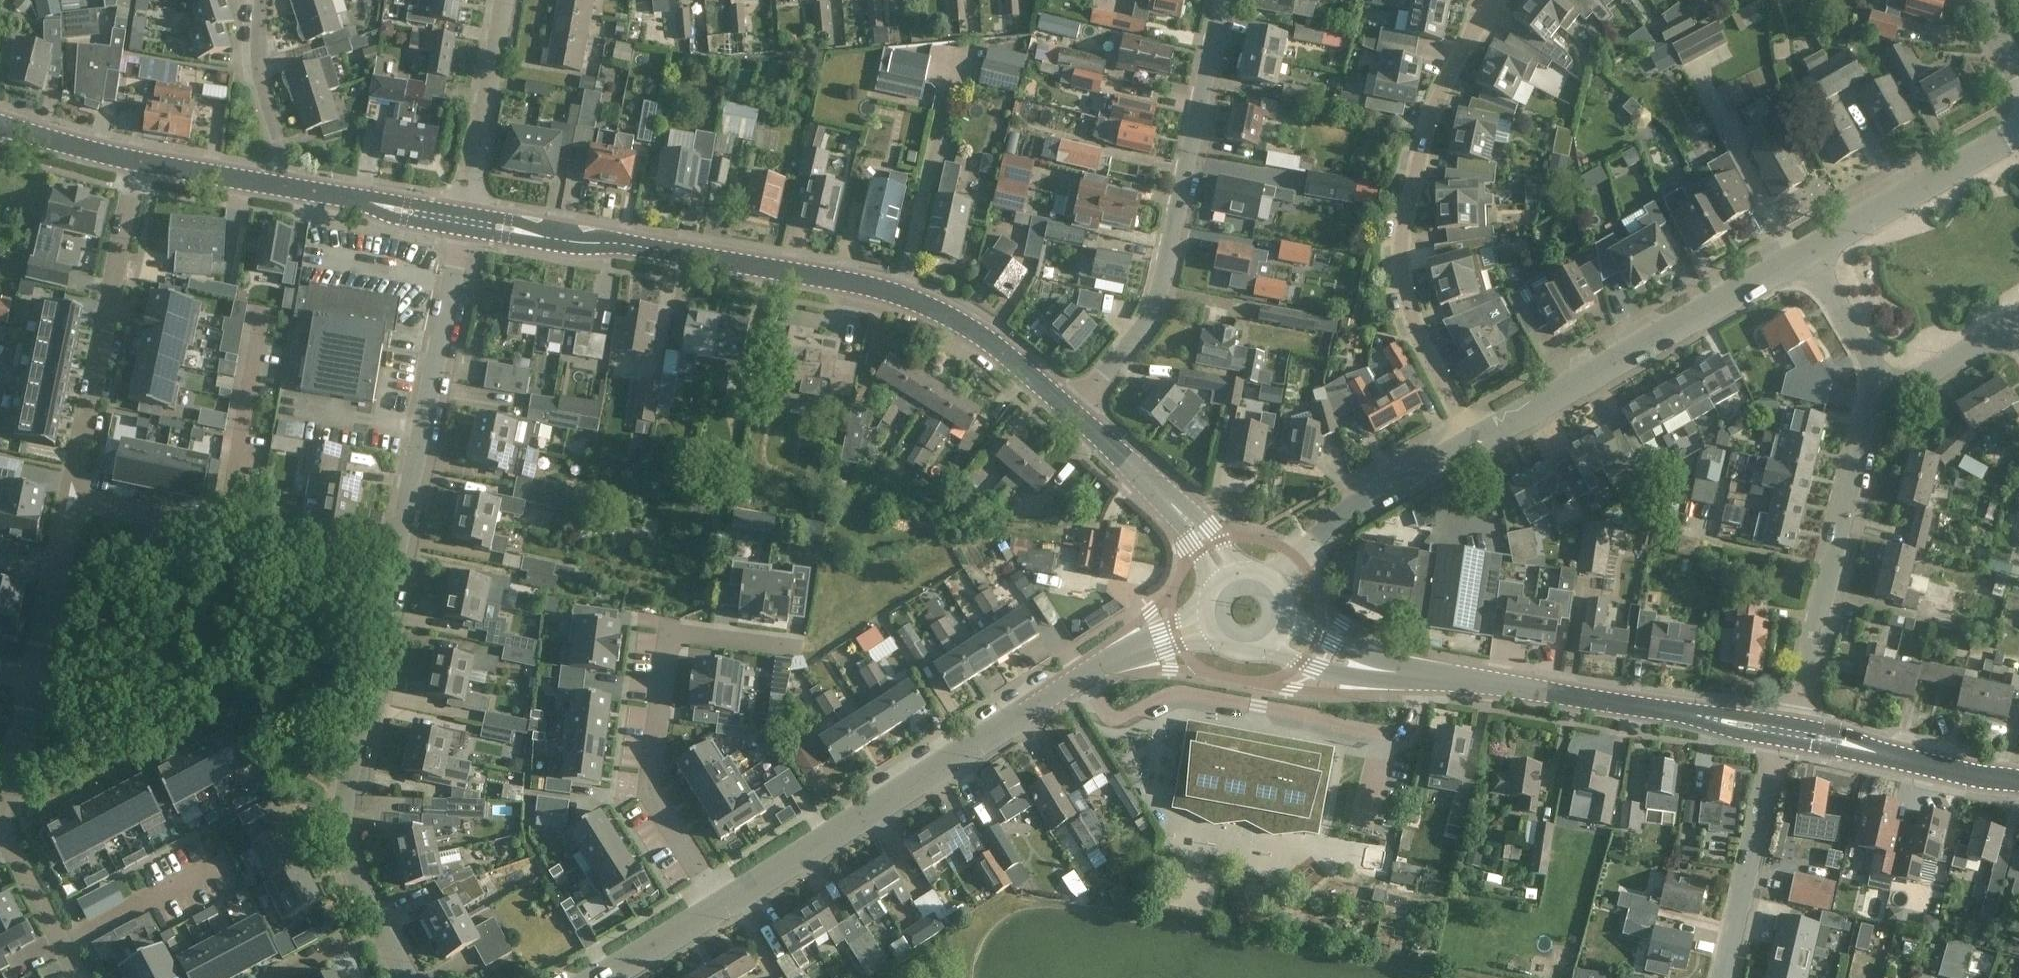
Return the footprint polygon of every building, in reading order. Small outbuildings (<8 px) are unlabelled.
[(15,5),(24,14),(32,5),(27,0),(19,0),(15,5)] [(57,0),(36,0),(41,21),(61,17),(57,0)] [(61,17),(96,13),(96,12),(71,14),(68,0),(57,0),(61,17)] [(105,10),(116,9),(130,12),(132,0),(104,0),(105,10)] [(225,25),(235,22),(227,0),(221,0),(203,3),(192,7),(200,30),(225,25)] [(299,12),(332,2),(337,0),(295,0),(299,12)] [(405,0),(405,1),(419,4),(418,9),(410,7),(407,21),(435,26),(436,23),(455,26),(460,0),(405,0)] [(560,11),(591,16),(594,0),(562,0),(560,11)] [(881,28),(883,28),(880,0),(868,0),(871,29),(881,28)] [(953,21),(967,19),(965,0),(951,0),(953,21)] [(1007,17),(1019,16),(1018,0),(1006,0),(1007,17)] [(1137,1),(1150,4),(1147,15),(1167,20),(1168,16),(1179,19),(1183,0),(1138,0),(1137,1)] [(1255,8),(1292,15),(1314,19),(1317,0),(1257,0),(1255,8)] [(1409,14),(1446,22),(1450,0),(1448,0),(1412,0),(1409,14)] [(1559,28),(1564,33),(1579,15),(1587,21),(1592,16),(1577,0),(1529,0),(1528,2),(1559,28)] [(1581,4),(1603,27),(1612,19),(1597,0),(1586,0),(1581,4)] [(1868,35),(1895,42),(1902,14),(1938,23),(1944,0),(1889,0),(1885,18),(1873,15),(1868,35)] [(323,37),(326,49),(349,41),(346,29),(341,31),(332,2),(299,12),(303,26),(299,27),(299,32),(301,39),(304,42),(308,41),(308,42),(323,37)] [(1559,28),(1528,2),(1513,20),(1525,30),(1518,42),(1515,40),(1565,71),(1571,64),(1564,53),(1549,41),(1559,28)] [(815,4),(817,34),(829,33),(826,3),(815,4)] [(1762,21),(1754,4),(1732,15),(1741,32),(1762,21)] [(734,35),(743,34),(745,34),(743,5),(732,6),(734,35)] [(678,40),(693,39),(691,8),(675,9),(678,40)] [(591,16),(560,11),(556,37),(587,42),(591,16)] [(96,13),(61,17),(61,23),(62,40),(99,36),(96,13)] [(1039,14),(1035,30),(1076,41),(1080,24),(1039,14)] [(1446,22),(1409,14),(1405,36),(1380,31),(1378,43),(1409,49),(1411,37),(1441,43),(1446,22)] [(1147,22),(1133,19),(1117,15),(1113,29),(1144,36),(1147,22)] [(134,25),(147,27),(148,19),(136,17),(134,25)] [(1680,20),(1658,32),(1663,42),(1686,30),(1680,20)] [(1717,22),(1671,46),(1672,46),(1683,67),(1728,42),(1717,22)] [(62,40),(61,23),(45,23),(45,47),(18,40),(11,67),(15,68),(11,82),(43,90),(51,61),(63,61),(62,40)] [(623,37),(626,25),(618,24),(615,36),(623,37)] [(147,27),(134,25),(133,33),(145,34),(147,27)] [(228,36),(225,25),(200,30),(190,33),(199,60),(232,48),(228,36)] [(355,26),(346,29),(349,41),(359,38),(355,26)] [(882,44),(881,28),(871,29),(873,45),(882,44)] [(1297,28),(1295,38),(1323,44),(1326,34),(1297,28)] [(1245,38),(1242,54),(1281,62),(1286,37),(1251,30),(1249,38),(1245,38)] [(87,102),(85,107),(99,111),(100,106),(103,107),(108,72),(120,74),(126,32),(114,31),(111,49),(100,48),(79,46),(75,98),(87,102)] [(431,52),(434,36),(413,32),(410,49),(431,52)] [(359,38),(349,41),(353,51),(369,46),(365,36),(359,38)] [(455,39),(434,36),(431,52),(425,87),(423,98),(419,98),(418,108),(431,110),(432,101),(444,102),(444,101),(443,100),(445,85),(443,82),(444,79),(448,79),(455,39)] [(587,42),(556,37),(553,55),(546,53),(544,67),(582,73),(587,42)] [(1120,53),(1116,69),(1135,74),(1136,67),(1155,72),(1154,75),(1166,78),(1169,65),(1168,64),(1171,53),(1150,48),(1150,45),(1120,38),(1116,52),(1120,53)] [(1494,45),(1484,65),(1528,86),(1537,66),(1546,71),(1551,63),(1565,72),(1565,71),(1515,40),(1508,52),(1494,45)] [(340,88),(331,59),(353,52),(349,41),(326,49),(330,59),(321,62),(288,73),(288,74),(284,75),(284,79),(286,87),(289,90),(293,89),(297,103),(330,92),(340,88)] [(615,43),(612,59),(630,62),(633,46),(615,43)] [(1409,49),(1378,43),(1375,55),(1385,57),(1381,79),(1417,86),(1422,64),(1406,61),(1409,49)] [(1039,45),(1035,59),(1043,62),(1047,47),(1039,45)] [(1665,68),(1678,61),(1670,45),(1652,55),(1657,65),(1662,62),(1665,68)] [(1909,92),(1920,87),(1916,81),(1918,80),(1899,45),(1887,52),(1909,93),(1909,92)] [(379,46),(364,50),(367,63),(376,60),(379,46)] [(1075,71),(1102,78),(1107,58),(1061,47),(1057,66),(1064,68),(1075,71)] [(1849,50),(1828,61),(1843,89),(1865,77),(1849,50)] [(893,53),(888,78),(925,87),(931,61),(893,53)] [(1242,54),(1239,72),(1241,73),(1240,80),(1276,87),(1281,62),(1242,54)] [(985,60),(979,86),(1016,95),(1023,69),(985,60)] [(1843,89),(1828,61),(1810,71),(1825,99),(1843,89)] [(1064,68),(1057,66),(1043,63),(1041,72),(1062,78),(1064,68)] [(1528,86),(1484,65),(1474,85),(1489,92),(1484,105),(1514,115),(1517,105),(1511,102),(1521,83),(1528,86)] [(1918,80),(1916,81),(1920,87),(1936,117),(1953,108),(1952,106),(1963,100),(1947,72),(1939,76),(1936,70),(1918,80)] [(1102,78),(1075,71),(1071,86),(1099,92),(1102,78)] [(228,74),(219,72),(217,78),(220,82),(226,84),(228,74)] [(176,87),(178,76),(160,73),(158,84),(176,87)] [(581,89),(594,92),(596,79),(583,77),(581,89)] [(401,105),(405,106),(408,84),(395,82),(382,79),(374,78),(371,91),(370,100),(401,105)] [(1417,86),(1381,79),(1377,100),(1367,98),(1364,111),(1395,117),(1397,105),(1413,108),(1417,86)] [(528,82),(526,93),(551,97),(552,86),(528,82)] [(1891,82),(1862,98),(1885,138),(1913,122),(1891,82)] [(176,87),(158,84),(156,98),(168,100),(167,108),(149,105),(144,133),(168,137),(176,87)] [(408,84),(405,106),(417,108),(418,108),(419,98),(423,98),(425,87),(408,84)] [(1313,89),(1285,84),(1282,99),(1310,104),(1313,89)] [(193,89),(176,87),(168,137),(191,140),(195,112),(177,109),(178,102),(191,104),(193,91),(193,89)] [(585,91),(578,126),(596,130),(603,94),(585,91)] [(339,121),(330,92),(297,103),(307,132),(321,127),(324,138),(348,131),(344,119),(339,121)] [(1784,102),(1779,92),(1768,98),(1774,108),(1784,102)] [(1123,125),(1149,131),(1154,108),(1111,99),(1109,106),(1106,105),(1104,113),(1101,112),(1099,121),(1102,121),(1102,122),(1111,124),(1111,120),(1123,123),(1123,125)] [(1234,110),(1227,142),(1256,148),(1263,117),(1270,119),(1272,111),(1276,112),(1277,105),(1251,99),(1248,113),(1234,110)] [(1636,110),(1644,110),(1632,99),(1623,109),(1631,116),(1636,110)] [(726,102),(722,121),(755,128),(759,108),(726,102)] [(1459,109),(1454,135),(1493,143),(1498,120),(1511,123),(1514,115),(1484,105),(1476,102),(1473,112),(1459,109)] [(417,108),(405,106),(401,126),(388,123),(383,155),(408,160),(414,128),(417,108)] [(643,107),(636,140),(650,143),(656,110),(643,107)] [(1841,109),(1813,125),(1836,165),(1864,149),(1841,109)] [(1771,119),(1748,132),(1759,151),(1754,154),(1770,181),(1767,182),(1776,199),(1804,183),(1795,168),(1799,166),(1771,119)] [(1111,124),(1102,122),(1097,142),(1105,144),(1104,145),(1149,154),(1153,133),(1149,132),(1149,131),(1123,125),(1123,123),(1111,120),(1111,124)] [(550,136),(537,134),(530,175),(533,176),(532,180),(545,182),(546,178),(555,179),(559,156),(571,158),(576,128),(552,124),(550,136)] [(414,128),(408,160),(433,164),(439,132),(414,128)] [(530,175),(537,134),(512,130),(508,156),(504,155),(502,168),(506,169),(506,171),(530,175)] [(664,151),(658,187),(674,190),(673,192),(676,195),(685,197),(689,194),(689,193),(694,193),(699,161),(711,163),(716,135),(696,131),(695,135),(670,130),(666,151),(664,151)] [(592,148),(592,151),(586,180),(589,181),(591,184),(597,185),(599,183),(608,184),(618,136),(600,133),(597,149),(592,148)] [(714,152),(730,155),(734,137),(717,134),(714,152)] [(1493,143),(1454,135),(1450,156),(1460,158),(1459,172),(1495,175),(1496,163),(1489,161),(1493,143)] [(618,136),(608,184),(618,186),(619,189),(625,190),(627,188),(630,188),(636,156),(632,156),(633,150),(627,149),(629,138),(618,136)] [(746,157),(749,142),(738,140),(735,154),(746,157)] [(1099,150),(1062,141),(1057,161),(1094,170),(1099,150)] [(1572,144),(1558,141),(1555,154),(1569,157),(1572,144)] [(805,150),(799,174),(812,177),(801,224),(832,232),(842,188),(823,183),(829,155),(805,150)] [(1634,152),(1624,157),(1629,167),(1639,162),(1634,152)] [(1268,154),(1266,167),(1299,172),(1301,159),(1268,154)] [(1714,178),(1699,186),(1727,235),(1723,228),(1747,215),(1735,194),(1746,188),(1729,155),(1708,168),(1714,178)] [(1005,156),(999,182),(1029,190),(1035,164),(1005,156)] [(1568,159),(1552,156),(1549,173),(1565,176),(1568,159)] [(715,159),(710,183),(726,187),(731,162),(715,159)] [(945,163),(944,172),(942,179),(941,184),(941,186),(926,253),(959,260),(971,206),(954,202),(962,166),(956,165),(945,163)] [(1271,169),(1268,183),(1302,190),(1305,176),(1271,169)] [(1437,209),(1485,207),(1494,207),(1493,195),(1485,196),(1484,184),(1495,184),(1495,175),(1459,172),(1455,172),(1454,184),(1436,185),(1437,209)] [(871,183),(859,238),(893,245),(907,176),(891,173),(887,187),(871,183)] [(1309,175),(1306,195),(1376,207),(1379,195),(1381,187),(1309,175)] [(1078,203),(1136,216),(1140,198),(1107,191),(1109,181),(1083,176),(1081,184),(1072,182),(1070,190),(1068,200),(1078,203)] [(753,177),(745,213),(776,220),(784,184),(753,177)] [(1220,178),(1213,212),(1257,221),(1261,198),(1274,200),(1276,189),(1220,178)] [(1029,190),(999,182),(993,206),(1023,213),(1029,190)] [(1727,235),(1699,186),(1699,187),(1703,193),(1689,201),(1683,191),(1664,201),(1669,213),(1681,234),(1691,228),(1703,249),(1727,235)] [(106,202),(89,199),(90,194),(71,190),(70,194),(54,190),(46,226),(65,230),(97,238),(106,202)] [(1078,203),(1068,200),(1067,202),(1065,214),(1074,216),(1072,226),(1098,232),(1100,226),(1133,232),(1136,216),(1078,203)] [(1640,221),(1645,230),(1630,238),(1653,278),(1659,274),(1660,276),(1674,269),(1672,266),(1675,265),(1656,231),(1669,224),(1657,202),(1646,208),(1650,215),(1640,221)] [(1485,207),(1437,209),(1438,231),(1449,230),(1451,245),(1486,239),(1494,238),(1494,239),(1492,227),(1486,227),(1485,207)] [(1031,227),(1033,217),(1016,213),(1014,223),(1031,227)] [(1031,227),(1026,249),(1024,257),(1040,260),(1044,240),(1047,225),(1048,225),(1049,221),(1033,217),(1031,227)] [(176,260),(175,273),(211,276),(212,263),(223,264),(226,224),(172,220),(170,260),(176,260)] [(292,232),(284,230),(284,227),(273,225),(272,228),(265,227),(257,272),(284,277),(282,286),(294,288),(298,265),(287,263),(292,232)] [(1048,225),(1044,240),(1083,247),(1086,233),(1048,225)] [(991,251),(981,265),(994,274),(987,285),(1008,299),(1025,274),(1012,265),(1011,257),(1019,246),(1002,235),(991,251)] [(1613,237),(1595,247),(1600,273),(1615,265),(1630,291),(1633,289),(1634,292),(1648,284),(1646,281),(1653,278),(1630,238),(1617,245),(1613,237)] [(1486,239),(1451,245),(1437,247),(1439,258),(1427,261),(1434,286),(1473,275),(1467,254),(1487,248),(1486,239)] [(1279,242),(1276,256),(1297,260),(1299,245),(1279,242)] [(1221,245),(1216,271),(1247,277),(1250,263),(1262,265),(1264,255),(1252,252),(1252,251),(1221,245)] [(1082,261),(1079,277),(1125,286),(1131,258),(1099,252),(1096,264),(1082,261)] [(29,281),(68,289),(73,270),(34,261),(29,281)] [(1574,269),(1552,281),(1576,324),(1577,324),(1573,317),(1594,305),(1591,298),(1603,291),(1595,262),(1576,273),(1574,269)] [(1481,273),(1473,275),(1434,286),(1440,307),(1451,303),(1456,317),(1478,308),(1501,299),(1496,289),(1486,292),(1481,273)] [(214,284),(207,282),(206,284),(191,281),(189,291),(211,296),(214,284)] [(1257,288),(1256,295),(1282,300),(1285,286),(1258,281),(1257,288)] [(1521,290),(1519,281),(1514,282),(1511,286),(1513,292),(1521,290)] [(1576,324),(1552,281),(1552,282),(1555,288),(1534,300),(1536,304),(1526,310),(1539,331),(1549,326),(1554,336),(1576,324)] [(221,285),(214,284),(211,296),(219,297),(221,285)] [(238,289),(221,285),(219,297),(236,301),(238,289)] [(160,286),(158,294),(179,299),(181,290),(160,286)] [(537,330),(543,293),(516,289),(508,339),(519,341),(522,327),(537,330)] [(1080,290),(1077,304),(1100,309),(1103,295),(1080,290)] [(313,317),(300,394),(372,406),(385,329),(391,330),(395,305),(313,292),(309,316),(313,317)] [(149,315),(149,316),(198,326),(202,304),(179,299),(158,294),(154,293),(149,315)] [(562,356),(566,334),(565,334),(565,331),(570,298),(543,293),(537,330),(552,332),(549,346),(562,348),(561,356),(562,356)] [(9,325),(14,304),(12,303),(13,299),(4,297),(3,302),(0,301),(0,323),(9,325)] [(598,303),(570,298),(565,331),(565,334),(566,334),(578,336),(574,358),(602,363),(606,341),(592,338),(598,303)] [(28,324),(78,334),(80,327),(80,326),(83,311),(33,301),(28,324)] [(236,301),(231,320),(231,321),(244,324),(248,303),(236,301)] [(1051,328),(1050,329),(1075,351),(1095,327),(1071,305),(1051,328)] [(1262,306),(1260,320),(1281,324),(1281,327),(1308,332),(1308,330),(1317,331),(1318,328),(1320,328),(1336,331),(1338,320),(1332,319),(1262,306)] [(614,334),(611,353),(651,359),(658,312),(632,308),(628,336),(614,334)] [(1478,308),(1456,317),(1445,322),(1466,360),(1463,361),(1477,386),(1503,371),(1491,350),(1505,343),(1492,320),(1486,324),(1478,308)] [(148,314),(144,338),(145,337),(188,346),(188,347),(193,348),(198,326),(149,316),(149,315),(148,314)] [(712,361),(718,322),(715,321),(716,317),(697,314),(696,318),(690,317),(685,348),(681,348),(677,376),(690,378),(692,368),(695,369),(697,359),(712,361)] [(1772,351),(1782,345),(1787,354),(1796,370),(1786,376),(1781,396),(1826,407),(1831,387),(1833,386),(1820,363),(1823,361),(1796,314),(1761,333),(1772,351)] [(722,322),(718,322),(712,361),(728,364),(726,373),(730,374),(728,384),(741,386),(746,358),(742,357),(747,326),(741,325),(742,321),(736,320),(723,318),(722,322)] [(1355,320),(1344,318),(1342,329),(1353,331),(1355,320)] [(78,334),(28,324),(23,346),(73,356),(76,342),(77,342),(78,334)] [(0,339),(6,340),(9,327),(0,325),(0,341),(0,339)] [(787,381),(802,383),(800,394),(830,399),(832,392),(852,395),(857,365),(844,363),(845,357),(837,356),(840,344),(812,338),(813,332),(792,329),(787,358),(791,359),(787,381)] [(1204,332),(1198,364),(1229,370),(1235,338),(1234,338),(1235,332),(1217,329),(1215,335),(1204,332)] [(1373,344),(1372,351),(1384,353),(1395,373),(1399,370),(1410,364),(1396,341),(1396,340),(1375,336),(1373,344)] [(144,338),(140,358),(180,366),(179,367),(184,368),(188,347),(188,346),(145,337),(144,338)] [(73,356),(23,346),(19,369),(69,379),(71,371),(70,371),(73,356)] [(1264,356),(1249,353),(1244,381),(1258,383),(1264,356)] [(228,354),(226,361),(237,364),(239,357),(238,357),(228,354)] [(140,358),(136,379),(175,387),(175,386),(179,367),(180,366),(140,358)] [(1717,358),(1694,371),(1710,398),(1715,407),(1730,399),(1725,389),(1741,380),(1733,363),(1723,368),(1717,358)] [(892,408),(913,374),(889,360),(876,381),(889,389),(881,401),(883,404),(892,408)] [(489,364),(484,390),(527,397),(531,371),(489,364)] [(69,379),(19,369),(14,391),(64,401),(67,387),(68,387),(69,379)] [(1333,385),(1324,389),(1328,403),(1334,423),(1361,408),(1363,411),(1375,434),(1398,421),(1385,398),(1385,399),(1375,379),(1375,380),(1370,372),(1368,369),(1345,378),(1333,385)] [(1396,392),(1385,398),(1398,421),(1421,408),(1413,395),(1412,393),(1399,370),(1395,373),(1395,374),(1387,378),(1396,392)] [(1710,398),(1694,371),(1670,385),(1686,412),(1710,398)] [(892,408),(900,413),(902,414),(903,413),(915,420),(922,409),(935,388),(913,374),(892,408)] [(663,377),(658,408),(673,410),(678,380),(663,377)] [(1225,406),(1240,409),(1245,381),(1230,378),(1225,406)] [(136,379),(131,401),(175,411),(180,387),(175,386),(175,387),(136,379)] [(656,424),(658,408),(662,384),(638,381),(632,420),(656,424)] [(1163,427),(1168,420),(1182,433),(1200,411),(1198,410),(1203,404),(1189,392),(1183,398),(1164,381),(1141,408),(1163,427)] [(1686,412),(1670,385),(1647,399),(1663,425),(1686,412)] [(1267,387),(1265,395),(1269,400),(1277,402),(1280,390),(1267,387)] [(935,388),(922,409),(932,415),(925,428),(927,430),(917,446),(924,450),(926,447),(928,449),(957,401),(935,388)] [(221,389),(220,396),(231,399),(232,392),(221,389)] [(740,390),(735,421),(749,423),(754,392),(740,390)] [(14,391),(10,413),(60,424),(62,416),(61,416),(64,401),(14,391)] [(1224,395),(1213,393),(1211,404),(1222,406),(1224,395)] [(552,412),(558,413),(559,411),(561,400),(532,394),(529,408),(552,412)] [(1663,425),(1647,399),(1623,413),(1634,432),(1625,437),(1632,450),(1644,471),(1654,466),(1643,448),(1654,441),(1650,432),(1663,425)] [(576,416),(580,416),(585,417),(588,401),(579,400),(576,416)] [(979,414),(957,401),(928,449),(935,453),(943,440),(946,442),(947,439),(960,447),(966,436),(979,414)] [(1318,406),(1312,408),(1314,416),(1319,430),(1321,439),(1337,434),(1334,423),(1328,403),(1318,406)] [(1754,403),(1744,410),(1749,419),(1758,413),(1759,412),(1754,403)] [(1759,412),(1758,413),(1776,413),(1776,403),(1754,403),(1759,412)] [(892,408),(883,404),(877,413),(851,408),(841,464),(858,467),(859,463),(860,460),(864,454),(892,408)] [(864,454),(860,460),(868,465),(890,429),(900,413),(892,408),(864,454)] [(1795,411),(1789,437),(1818,444),(1825,418),(1795,411)] [(578,429),(580,416),(576,416),(558,413),(552,412),(550,427),(577,433),(578,429)] [(1293,424),(1285,462),(1315,468),(1321,441),(1321,439),(1319,430),(1314,416),(1312,416),(1311,412),(1292,417),(1293,422),(1293,424)] [(60,424),(10,413),(5,437),(55,447),(58,431),(59,431),(60,424)] [(1236,424),(1234,438),(1238,439),(1234,461),(1262,466),(1268,428),(1274,429),(1276,416),(1263,414),(1260,428),(1236,424)] [(173,420),(162,418),(160,426),(172,428),(173,420)] [(478,419),(474,438),(512,445),(529,448),(531,440),(537,441),(540,426),(527,424),(501,418),(500,424),(478,419)] [(151,421),(139,419),(138,427),(149,429),(151,421)] [(185,423),(173,420),(172,428),(183,431),(185,423)] [(1693,424),(1686,428),(1699,452),(1706,448),(1693,424)] [(205,433),(193,431),(192,438),(203,441),(205,433)] [(1628,472),(1620,458),(1606,433),(1596,439),(1592,432),(1584,437),(1604,471),(1613,466),(1619,477),(1628,472)] [(1716,445),(1728,448),(1731,435),(1719,432),(1716,445)] [(1818,444),(1789,437),(1766,432),(1764,442),(1775,445),(1771,461),(1773,461),(1782,463),(1812,470),(1818,444)] [(1668,449),(1674,446),(1669,436),(1669,435),(1663,438),(1668,449)] [(311,443),(273,437),(272,444),(298,449),(310,451),(311,443)] [(1604,471),(1584,437),(1575,442),(1578,449),(1567,455),(1577,473),(1567,478),(1580,500),(1589,495),(1599,489),(1593,477),(1604,471)] [(512,445),(474,438),(469,461),(491,466),(490,472),(533,481),(536,466),(523,464),(509,461),(512,445)] [(145,447),(123,442),(115,482),(137,486),(145,447)] [(320,500),(356,506),(360,483),(344,481),(345,477),(345,475),(343,465),(341,465),(338,464),(341,447),(311,442),(306,475),(311,476),(309,489),(322,492),(320,500)] [(995,505),(1034,461),(1013,443),(997,462),(1010,473),(988,498),(995,505)] [(167,452),(145,447),(137,486),(158,491),(167,452)] [(933,457),(926,452),(924,450),(916,463),(926,470),(936,454),(935,453),(933,457)] [(188,456),(167,452),(158,491),(180,496),(188,456)] [(1701,454),(1696,480),(1717,484),(1718,476),(1723,459),(1701,454)] [(210,461),(188,456),(180,496),(202,500),(210,461)] [(1034,461),(995,505),(998,508),(1004,509),(1024,485),(1037,497),(1053,478),(1034,461)] [(1782,463),(1776,490),(1806,497),(1812,470),(1782,463)] [(1532,466),(1524,470),(1544,506),(1553,500),(1560,513),(1570,507),(1580,500),(1567,478),(1560,466),(1550,471),(1546,466),(1536,472),(1532,466)] [(44,516),(50,489),(16,481),(18,472),(0,468),(0,506),(42,515),(44,516)] [(1544,506),(1524,470),(1515,475),(1519,482),(1507,489),(1530,529),(1539,524),(1533,512),(1544,506)] [(1966,472),(1959,485),(1983,497),(1989,484),(1966,472)] [(540,481),(535,506),(564,512),(569,487),(540,481)] [(848,484),(837,481),(835,490),(846,492),(848,484)] [(1753,484),(1750,495),(1764,499),(1767,488),(1753,484)] [(1806,497),(1776,490),(1769,516),(1799,523),(1806,497)] [(462,497),(458,516),(496,523),(498,513),(523,518),(526,504),(485,495),(484,501),(462,497)] [(305,512),(303,521),(296,520),(290,545),(323,551),(325,540),(327,529),(352,533),(356,506),(320,500),(308,498),(305,512)] [(1596,500),(1587,505),(1592,513),(1600,509),(1596,500)] [(1665,505),(1660,527),(1673,530),(1678,508),(1665,505)] [(1,547),(3,537),(36,544),(42,517),(42,515),(0,506),(0,547),(1,547)] [(1727,506),(1723,522),(1742,527),(1746,511),(1727,506)] [(1004,509),(998,508),(993,508),(990,519),(1012,522),(1013,510),(1004,509)] [(751,512),(748,531),(761,532),(763,513),(751,512)] [(493,538),(496,523),(458,516),(454,539),(475,543),(474,549),(505,555),(505,554),(508,541),(493,538)] [(1799,523),(1769,516),(1763,543),(1793,551),(1799,523)] [(1612,528),(1587,524),(1579,573),(1604,577),(1612,528)] [(1513,565),(1527,566),(1526,562),(1538,559),(1538,556),(1533,530),(1507,535),(1513,565)] [(728,541),(729,534),(719,532),(718,540),(728,541)] [(1084,533),(1081,549),(1131,558),(1135,539),(1097,532),(1096,535),(1084,533)] [(1961,548),(1964,535),(1950,532),(1947,545),(1961,548)] [(1408,621),(1417,552),(1392,549),(1393,540),(1378,538),(1377,547),(1367,545),(1359,598),(1369,599),(1368,604),(1369,604),(1408,621)] [(266,549),(285,552),(286,543),(267,540),(266,549)] [(631,540),(617,540),(617,549),(631,549),(631,540)] [(1131,558),(1081,549),(1078,569),(1089,571),(1087,578),(1126,585),(1131,558)] [(1417,552),(1408,621),(1428,624),(1427,629),(1478,635),(1490,556),(1439,549),(1438,555),(1417,552)] [(1056,575),(1059,555),(1032,551),(1028,570),(1051,574),(1056,575)] [(1011,552),(1003,556),(1006,561),(1014,557),(1012,554),(1011,552)] [(1526,562),(1527,566),(1545,568),(1546,557),(1538,556),(1538,559),(1526,562)] [(524,558),(522,570),(530,571),(559,577),(574,580),(576,569),(558,565),(558,564),(525,557),(524,558)] [(763,623),(769,577),(770,577),(771,567),(733,562),(730,587),(742,589),(739,617),(752,619),(752,621),(763,623)] [(788,623),(791,598),(807,600),(811,570),(794,568),(792,580),(770,577),(769,577),(763,623),(775,624),(775,622),(788,623)] [(559,577),(530,571),(527,585),(556,591),(559,577)] [(1024,577),(1021,572),(1014,576),(1024,591),(1031,587),(1029,584),(1024,577)] [(451,576),(447,594),(486,602),(488,592),(503,595),(506,581),(474,574),(473,580),(451,576)] [(23,612),(29,586),(0,579),(0,607),(23,612)] [(1530,646),(1535,606),(1529,605),(1524,598),(1525,588),(1503,585),(1499,612),(1509,613),(1505,639),(1516,641),(1516,644),(1530,646)] [(983,595),(995,613),(1003,625),(1020,650),(1038,638),(1022,612),(1016,617),(1006,602),(1001,606),(991,590),(983,595)] [(1535,606),(1530,646),(1543,648),(1544,645),(1555,646),(1559,621),(1571,622),(1574,595),(1550,592),(1549,602),(1542,607),(1535,606)] [(486,602),(447,594),(442,619),(464,623),(463,628),(502,636),(505,621),(483,616),(486,602)] [(995,613),(983,595),(976,600),(988,617),(995,613)] [(1724,633),(1721,662),(1734,664),(1734,669),(1760,673),(1763,655),(1771,656),(1773,637),(1765,636),(1767,624),(1763,624),(1766,600),(1740,596),(1738,606),(1728,604),(1726,624),(1736,626),(1734,634),(1724,633)] [(1605,603),(1588,601),(1584,629),(1583,629),(1580,653),(1623,659),(1627,635),(1601,631),(1605,603)] [(619,639),(621,625),(598,622),(599,609),(574,606),(569,644),(574,645),(620,650),(622,639),(619,639)] [(18,639),(23,612),(0,607),(0,635),(18,639)] [(1640,612),(1635,650),(1650,652),(1649,660),(1691,666),(1696,630),(1656,625),(1657,614),(1640,612)] [(1049,639),(1058,633),(1046,616),(1038,622),(1049,639)] [(948,618),(939,624),(949,639),(958,634),(948,618)] [(949,639),(939,624),(933,628),(943,642),(949,639)] [(1020,650),(1003,625),(981,639),(997,664),(1020,650)] [(883,657),(896,647),(881,627),(868,637),(883,657)] [(958,634),(949,639),(959,653),(975,678),(997,664),(981,639),(971,645),(962,631),(958,634)] [(510,647),(538,652),(540,641),(513,635),(510,647)] [(949,639),(943,642),(952,657),(933,669),(950,695),(975,678),(959,653),(949,639)] [(909,648),(924,669),(935,662),(920,641),(909,648)] [(615,674),(616,661),(619,661),(620,650),(574,645),(571,669),(561,667),(560,680),(585,683),(587,670),(615,674)] [(538,652),(510,647),(506,646),(503,662),(536,669),(538,652)] [(473,663),(457,660),(434,655),(431,673),(469,681),(471,671),(494,676),(497,661),(474,656),(473,663)] [(742,691),(745,667),(697,661),(695,674),(693,673),(691,685),(742,691)] [(888,698),(905,724),(924,711),(907,686),(897,693),(878,664),(869,670),(881,687),(888,698)] [(881,687),(869,670),(862,674),(874,691),(881,687)] [(469,681),(431,673),(426,697),(449,702),(448,708),(487,716),(490,701),(466,696),(469,681)] [(771,695),(786,697),(790,678),(774,676),(771,695)] [(609,721),(611,699),(583,695),(585,683),(560,680),(558,692),(574,694),(571,716),(609,721)] [(739,716),(742,691),(691,685),(690,696),(692,697),(691,710),(719,713),(717,726),(726,727),(738,728),(742,729),(744,716),(739,716)] [(827,696),(837,712),(845,708),(834,691),(827,696)] [(837,712),(827,696),(817,702),(827,718),(837,712)] [(905,724),(888,698),(866,712),(883,738),(905,724)] [(543,712),(532,711),(530,719),(542,721),(543,712)] [(866,712),(844,726),(861,752),(883,738),(866,712)] [(606,743),(609,721),(571,716),(566,715),(563,738),(568,738),(606,743)] [(499,727),(516,730),(528,733),(529,722),(501,716),(499,727)] [(1335,749),(1188,722),(1172,810),(1186,812),(1214,826),(1245,823),(1273,837),(1304,834),(1319,836),(1335,749)] [(516,730),(499,727),(484,724),(481,739),(513,745),(516,730)] [(861,752),(844,726),(819,742),(835,768),(861,752)] [(1475,782),(1467,780),(1465,780),(1473,736),(1439,729),(1438,733),(1432,764),(1430,778),(1446,781),(1444,791),(1458,793),(1448,835),(1462,837),(1475,782)] [(237,730),(217,740),(236,775),(255,765),(237,730)] [(413,731),(409,750),(447,758),(449,748),(464,751),(467,736),(437,730),(436,736),(413,731)] [(545,735),(533,733),(532,741),(544,743),(545,735)] [(770,742),(765,735),(755,741),(760,748),(770,742)] [(1079,736),(1055,751),(1080,790),(1104,775),(1079,736)] [(603,764),(606,743),(568,738),(565,760),(603,764)] [(217,740),(198,750),(217,784),(236,775),(217,740)] [(721,764),(725,761),(713,741),(676,764),(688,783),(721,763),(721,764)] [(804,778),(821,768),(806,744),(789,755),(804,778)] [(198,750),(179,760),(198,795),(217,784),(198,750)] [(447,758),(409,750),(404,775),(426,779),(425,784),(453,790),(451,808),(448,808),(448,817),(483,819),(484,803),(463,802),(467,778),(444,774),(447,758)] [(1580,758),(1573,796),(1592,800),(1587,827),(1609,832),(1615,803),(1601,801),(1608,764),(1580,758)] [(179,760),(158,770),(177,806),(198,795),(179,760)] [(600,786),(603,764),(565,760),(563,781),(547,779),(546,792),(570,795),(572,783),(600,786)] [(523,762),(516,761),(510,764),(509,771),(522,773),(523,762)] [(700,802),(732,781),(721,764),(721,763),(688,783),(700,802)] [(1650,765),(1644,813),(1674,817),(1676,800),(1672,800),(1676,769),(1664,767),(1662,763),(1657,763),(1654,766),(1650,765)] [(778,778),(789,772),(784,765),(774,771),(778,778)] [(1495,778),(1492,795),(1525,800),(1523,814),(1535,816),(1540,786),(1537,786),(1539,769),(1513,765),(1511,780),(1495,778)] [(1006,770),(981,785),(1005,824),(1031,808),(1006,770)] [(783,785),(793,778),(789,772),(778,778),(783,785)] [(1701,804),(1698,826),(1718,829),(1718,825),(1732,827),(1735,809),(1730,808),(1734,776),(1711,773),(1707,805),(1701,804)] [(1145,813),(1120,774),(1109,781),(1134,820),(1145,813)] [(1052,831),(1067,822),(1076,817),(1053,777),(1044,783),(1028,792),(1044,818),(1052,831)] [(146,778),(126,789),(145,823),(164,813),(146,778)] [(744,800),(743,799),(732,781),(700,802),(711,819),(709,821),(710,822),(744,800)] [(1798,818),(1796,832),(1810,834),(1812,820),(1822,822),(1827,789),(1824,788),(1822,786),(1815,785),(1813,787),(1802,785),(1797,818),(1798,818)] [(126,789),(106,798),(125,833),(145,823),(126,789)] [(1412,801),(1421,802),(1424,803),(1427,791),(1415,789),(1412,801)] [(257,791),(247,797),(250,804),(260,798),(257,791)] [(721,841),(766,812),(754,792),(743,799),(744,800),(710,822),(721,841)] [(1698,826),(1701,804),(1702,795),(1689,793),(1685,825),(1698,826)] [(247,797),(236,802),(240,809),(250,804),(247,797)] [(568,816),(570,801),(538,797),(536,812),(568,816)] [(87,808),(106,844),(125,833),(106,798),(87,808)] [(490,799),(490,815),(515,814),(514,798),(490,799)] [(1894,877),(1905,828),(1892,826),(1896,807),(1892,806),(1891,803),(1882,801),(1880,803),(1868,801),(1858,847),(1874,851),(1869,874),(1873,874),(1871,885),(1891,890),(1893,879),(1894,877)] [(1642,804),(1625,802),(1622,829),(1638,831),(1642,804)] [(67,817),(68,819),(87,854),(106,844),(87,808),(86,807),(67,817)] [(776,816),(783,825),(795,817),(790,808),(776,816)] [(219,811),(209,817),(213,824),(223,818),(219,811)] [(1081,818),(1099,846),(1109,839),(1092,811),(1081,818)] [(581,852),(613,831),(601,812),(569,833),(581,852)] [(1918,831),(1905,828),(1894,877),(1893,879),(1919,885),(1924,862),(1938,865),(1948,818),(1922,812),(1918,831)] [(247,814),(228,824),(234,835),(253,824),(247,814)] [(483,819),(448,817),(448,820),(423,819),(422,829),(395,829),(395,830),(398,830),(398,841),(395,841),(399,863),(436,855),(434,844),(455,840),(453,830),(458,829),(457,820),(483,822),(483,819)] [(1099,846),(1081,818),(1067,827),(1086,858),(1100,849),(1098,846),(1099,846)] [(68,819),(48,830),(60,851),(56,853),(61,862),(64,860),(67,865),(87,854),(68,819)] [(950,819),(928,832),(946,861),(959,853),(966,865),(974,861),(988,850),(980,837),(972,824),(959,833),(950,819)] [(1789,825),(1781,823),(1773,859),(1782,861),(1789,825)] [(1538,824),(1530,878),(1545,880),(1546,874),(1553,826),(1538,824)] [(980,837),(988,850),(1011,888),(1014,891),(1031,879),(1022,865),(1024,864),(998,825),(980,837)] [(1946,889),(1958,893),(1968,860),(1993,867),(2003,835),(1976,827),(1969,852),(1956,848),(1946,889)] [(288,830),(257,846),(277,881),(301,868),(295,859),(301,855),(288,830)] [(592,870),(624,850),(613,831),(581,852),(592,870)] [(946,861),(928,832),(904,847),(928,884),(936,884),(939,882),(932,870),(946,861)] [(146,850),(136,855),(140,862),(150,856),(146,850)] [(636,867),(624,850),(592,870),(584,875),(596,894),(598,893),(636,868),(636,867)] [(1011,888),(988,850),(974,861),(999,896),(1011,888)] [(1840,870),(1843,853),(1829,851),(1826,867),(1840,870)] [(1482,855),(1469,852),(1466,865),(1480,868),(1483,855),(1482,855)] [(136,855),(126,861),(129,867),(140,862),(136,855)] [(439,868),(436,855),(399,863),(404,887),(433,881),(440,893),(473,880),(468,871),(462,872),(461,864),(439,868)] [(2014,856),(2008,880),(2014,882),(2012,895),(2014,900),(2018,901),(2018,857),(2014,856)] [(884,860),(862,874),(880,903),(894,894),(902,907),(910,901),(884,860)] [(564,873),(560,866),(550,873),(554,879),(564,873)] [(610,912),(650,886),(638,866),(636,867),(636,868),(598,893),(610,912)] [(476,883),(491,880),(488,867),(473,871),(476,883)] [(301,868),(277,881),(295,915),(324,900),(311,875),(306,877),(301,868)] [(108,870),(98,875),(101,882),(111,877),(108,870)] [(1447,876),(1431,872),(1430,878),(1441,880),(1440,882),(1445,883),(1447,876)] [(880,903),(862,874),(839,889),(865,931),(874,925),(866,912),(880,903)] [(1994,920),(2005,877),(1993,874),(1981,916),(1994,920)] [(98,875),(87,881),(91,888),(101,882),(98,875)] [(1628,910),(1659,918),(1661,909),(1698,918),(1705,886),(1669,877),(1664,896),(1651,893),(1648,905),(1630,901),(1628,910)] [(1796,878),(1791,902),(1830,910),(1835,887),(1796,878)] [(483,897),(473,880),(440,893),(447,906),(421,920),(432,939),(468,918),(463,909),(483,897)] [(1497,885),(1485,882),(1483,891),(1496,893),(1497,885)] [(941,922),(958,911),(957,908),(956,907),(949,911),(935,890),(923,898),(933,915),(935,913),(941,922)] [(247,891),(236,896),(240,903),(250,898),(247,891)] [(0,900),(0,929),(21,918),(21,917),(9,895),(0,900)] [(912,950),(934,936),(943,930),(945,928),(941,922),(935,913),(933,915),(923,898),(913,904),(924,920),(902,934),(904,938),(912,950)] [(566,913),(576,906),(571,899),(561,906),(566,913)] [(819,899),(797,914),(815,942),(828,934),(836,947),(846,941),(837,927),(819,899)] [(576,906),(566,913),(564,914),(576,933),(589,925),(579,908),(578,909),(576,906)] [(215,908),(204,913),(208,920),(218,915),(215,908)] [(1628,910),(1624,926),(1642,930),(1639,940),(1652,943),(1647,962),(1648,962),(1645,974),(1661,977),(1668,977),(1670,968),(1685,971),(1693,940),(1655,931),(1659,918),(1628,910)] [(194,919),(197,926),(208,920),(204,913),(194,919)] [(797,914),(774,928),(791,954),(801,969),(809,964),(801,951),(815,942),(797,914)] [(10,967),(5,957),(34,941),(31,935),(34,934),(28,922),(25,923),(22,916),(21,917),(21,918),(0,929),(0,972),(10,967)] [(1821,954),(1814,952),(1820,930),(1840,935),(1844,921),(1821,916),(1818,929),(1781,920),(1780,921),(1777,921),(1774,935),(1777,936),(1767,977),(1808,977),(1812,960),(1820,962),(1821,954)] [(472,946),(478,956),(503,941),(491,920),(474,930),(468,918),(432,939),(444,962),(472,946)] [(258,920),(238,930),(257,965),(276,955),(258,920)] [(138,921),(127,926),(131,933),(141,928),(138,921)] [(1861,925),(1855,950),(1869,954),(1875,928),(1861,925)] [(127,926),(117,932),(121,939),(131,933),(127,926)] [(162,936),(165,943),(176,937),(172,930),(162,936)] [(238,930),(219,941),(237,976),(257,965),(238,930)] [(308,930),(289,940),(294,951),(313,941),(308,930)] [(1906,931),(1904,942),(1918,946),(1921,934),(1906,931)] [(870,932),(858,939),(873,964),(883,957),(885,956),(870,932)] [(858,939),(849,945),(864,969),(873,964),(858,939)] [(1961,943),(1950,940),(1939,977),(1952,977),(1961,943)] [(199,951),(213,977),(233,977),(237,976),(219,941),(199,951)] [(510,954),(503,941),(478,956),(485,968),(510,954)] [(1961,943),(1952,977),(1966,977),(1975,947),(1961,943)] [(144,958),(154,977),(183,977),(166,947),(144,958)] [(179,961),(188,977),(213,977),(199,951),(179,961)] [(729,977),(745,977),(755,972),(742,951),(721,963),(729,977)] [(144,958),(122,970),(127,977),(154,977),(144,958)] [(721,963),(698,977),(699,977),(729,977),(721,963)]
